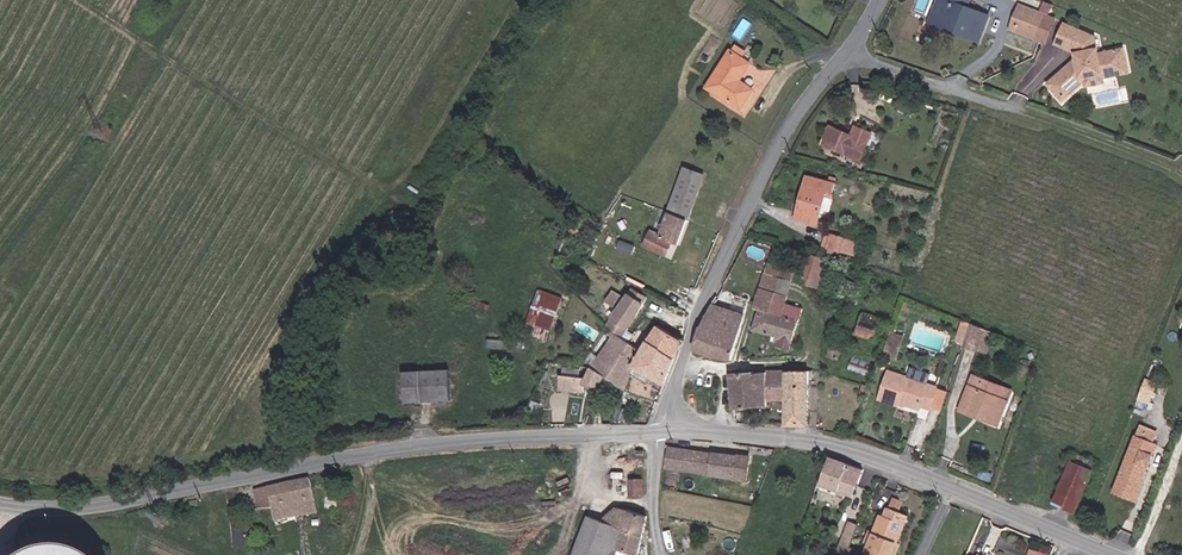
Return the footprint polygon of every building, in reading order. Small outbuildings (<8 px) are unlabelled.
[(969,9),(972,0),(941,0),(933,21),(953,28),(951,33),(979,43),(989,16),(969,9)] [(1051,17),(1021,5),(1014,22),(1033,29),(1034,27),(1046,31),(1051,17)] [(1046,31),(1034,27),(1033,29),(1030,37),(1048,43),(1057,19),(1051,17),(1046,31)] [(951,33),(953,28),(933,21),(931,26),(951,33)] [(1030,37),(1033,29),(1014,22),(1011,30),(1030,37)] [(1098,35),(1066,23),(1057,45),(1078,53),(1080,65),(1068,67),(1050,86),(1063,98),(1067,93),(1071,96),(1089,77),(1088,72),(1129,68),(1127,46),(1101,49),(1098,35)] [(710,92),(726,101),(749,65),(746,63),(750,56),(738,50),(735,56),(732,55),(710,92)] [(726,101),(743,112),(754,93),(741,85),(752,67),(749,65),(726,101)] [(1108,79),(1108,74),(1130,72),(1129,68),(1088,72),(1089,77),(1089,82),(1108,79)] [(895,125),(908,130),(921,97),(907,92),(895,125)] [(1066,101),(1071,96),(1067,93),(1063,98),(1066,101)] [(833,151),(873,166),(883,139),(866,133),(864,141),(840,132),(833,151)] [(670,217),(688,224),(705,179),(678,168),(660,213),(670,217)] [(833,199),(839,201),(842,187),(835,185),(813,180),(805,216),(827,222),(829,213),(833,199)] [(829,213),(836,214),(839,201),(833,199),(829,213)] [(826,228),(827,222),(805,216),(803,223),(826,228)] [(677,249),(688,224),(670,217),(660,241),(650,237),(645,251),(666,260),(671,247),(677,249)] [(837,250),(865,256),(867,244),(840,238),(837,250)] [(630,255),(633,246),(618,242),(615,251),(630,255)] [(777,257),(783,260),(786,253),(779,251),(777,257)] [(833,261),(817,256),(809,279),(816,281),(814,287),(822,290),(827,276),(833,261)] [(769,279),(797,286),(800,274),(774,266),(769,279)] [(822,290),(831,293),(836,278),(827,276),(822,290)] [(765,291),(793,298),(797,286),(769,279),(765,291)] [(538,287),(526,331),(552,338),(564,295),(538,287)] [(638,318),(647,299),(633,291),(625,304),(612,296),(606,306),(619,314),(608,331),(611,333),(617,337),(624,341),(638,318)] [(791,301),(792,301),(793,298),(765,291),(761,302),(788,310),(791,301)] [(729,314),(748,322),(754,304),(736,297),(729,314)] [(784,322),(786,317),(788,310),(761,302),(757,314),(762,316),(784,322)] [(693,353),(734,365),(748,322),(729,314),(716,309),(704,331),(702,332),(693,353)] [(875,333),(883,319),(868,311),(860,324),(875,333)] [(777,348),(792,352),(802,320),(786,317),(784,322),(762,316),(756,336),(779,343),(777,348)] [(651,342),(659,329),(646,321),(638,334),(651,342)] [(871,341),(875,333),(860,324),(856,333),(871,341)] [(966,349),(981,354),(989,334),(973,328),(966,349)] [(648,346),(675,363),(682,344),(659,329),(651,342),(648,346)] [(981,354),(990,358),(998,337),(989,334),(981,354)] [(665,388),(675,363),(648,346),(643,353),(624,341),(617,337),(615,340),(589,380),(587,384),(561,381),(559,395),(585,397),(585,391),(600,397),(607,381),(624,394),(630,379),(649,389),(651,385),(665,388)] [(886,359),(897,362),(905,342),(894,338),(886,359)] [(829,362),(838,365),(843,350),(834,347),(829,362)] [(912,367),(911,375),(931,380),(932,371),(912,367)] [(787,404),(810,401),(810,372),(770,376),(770,392),(787,391),(787,400),(787,404)] [(771,401),(770,392),(770,376),(755,377),(754,374),(731,378),(735,412),(771,408),(771,401)] [(930,413),(937,392),(889,375),(879,403),(896,410),(897,405),(918,413),(919,409),(930,413)] [(1148,376),(1139,398),(1152,403),(1161,381),(1148,376)] [(404,414),(449,411),(447,381),(402,382),(404,414)] [(1000,430),(1010,404),(969,390),(961,411),(980,418),(979,423),(1000,430)] [(771,401),(787,400),(787,391),(770,392),(771,401)] [(788,427),(809,426),(810,401),(787,404),(788,427)] [(979,423),(980,418),(961,411),(959,415),(979,423)] [(625,429),(628,419),(617,415),(614,425),(625,429)] [(1113,490),(1127,496),(1149,444),(1143,442),(1146,431),(1139,429),(1113,490)] [(1143,442),(1149,444),(1153,434),(1146,431),(1143,442)] [(1149,444),(1153,446),(1157,436),(1153,434),(1149,444)] [(1137,485),(1141,487),(1153,459),(1150,457),(1154,447),(1154,446),(1153,446),(1149,444),(1127,496),(1132,498),(1137,485)] [(658,477),(739,486),(741,464),(660,455),(658,477)] [(1090,470),(1066,460),(1048,501),(1072,512),(1090,470)] [(816,493),(848,505),(859,478),(827,465),(816,493)] [(631,477),(631,494),(645,494),(645,477),(631,477)] [(1125,500),(1133,504),(1141,487),(1137,485),(1132,498),(1127,496),(1125,500)] [(620,503),(631,503),(631,488),(620,488),(620,503)] [(1125,500),(1127,496),(1113,490),(1111,494),(1125,500)] [(292,530),(309,527),(302,496),(248,506),(248,524),(264,522),(265,532),(292,530)] [(638,520),(609,511),(596,524),(585,554),(629,554),(638,520)] [(901,526),(882,519),(879,527),(874,525),(862,554),(889,554),(901,526)] [(233,528),(235,546),(245,545),(244,527),(233,528)] [(849,536),(841,532),(833,554),(842,554),(849,536)]
